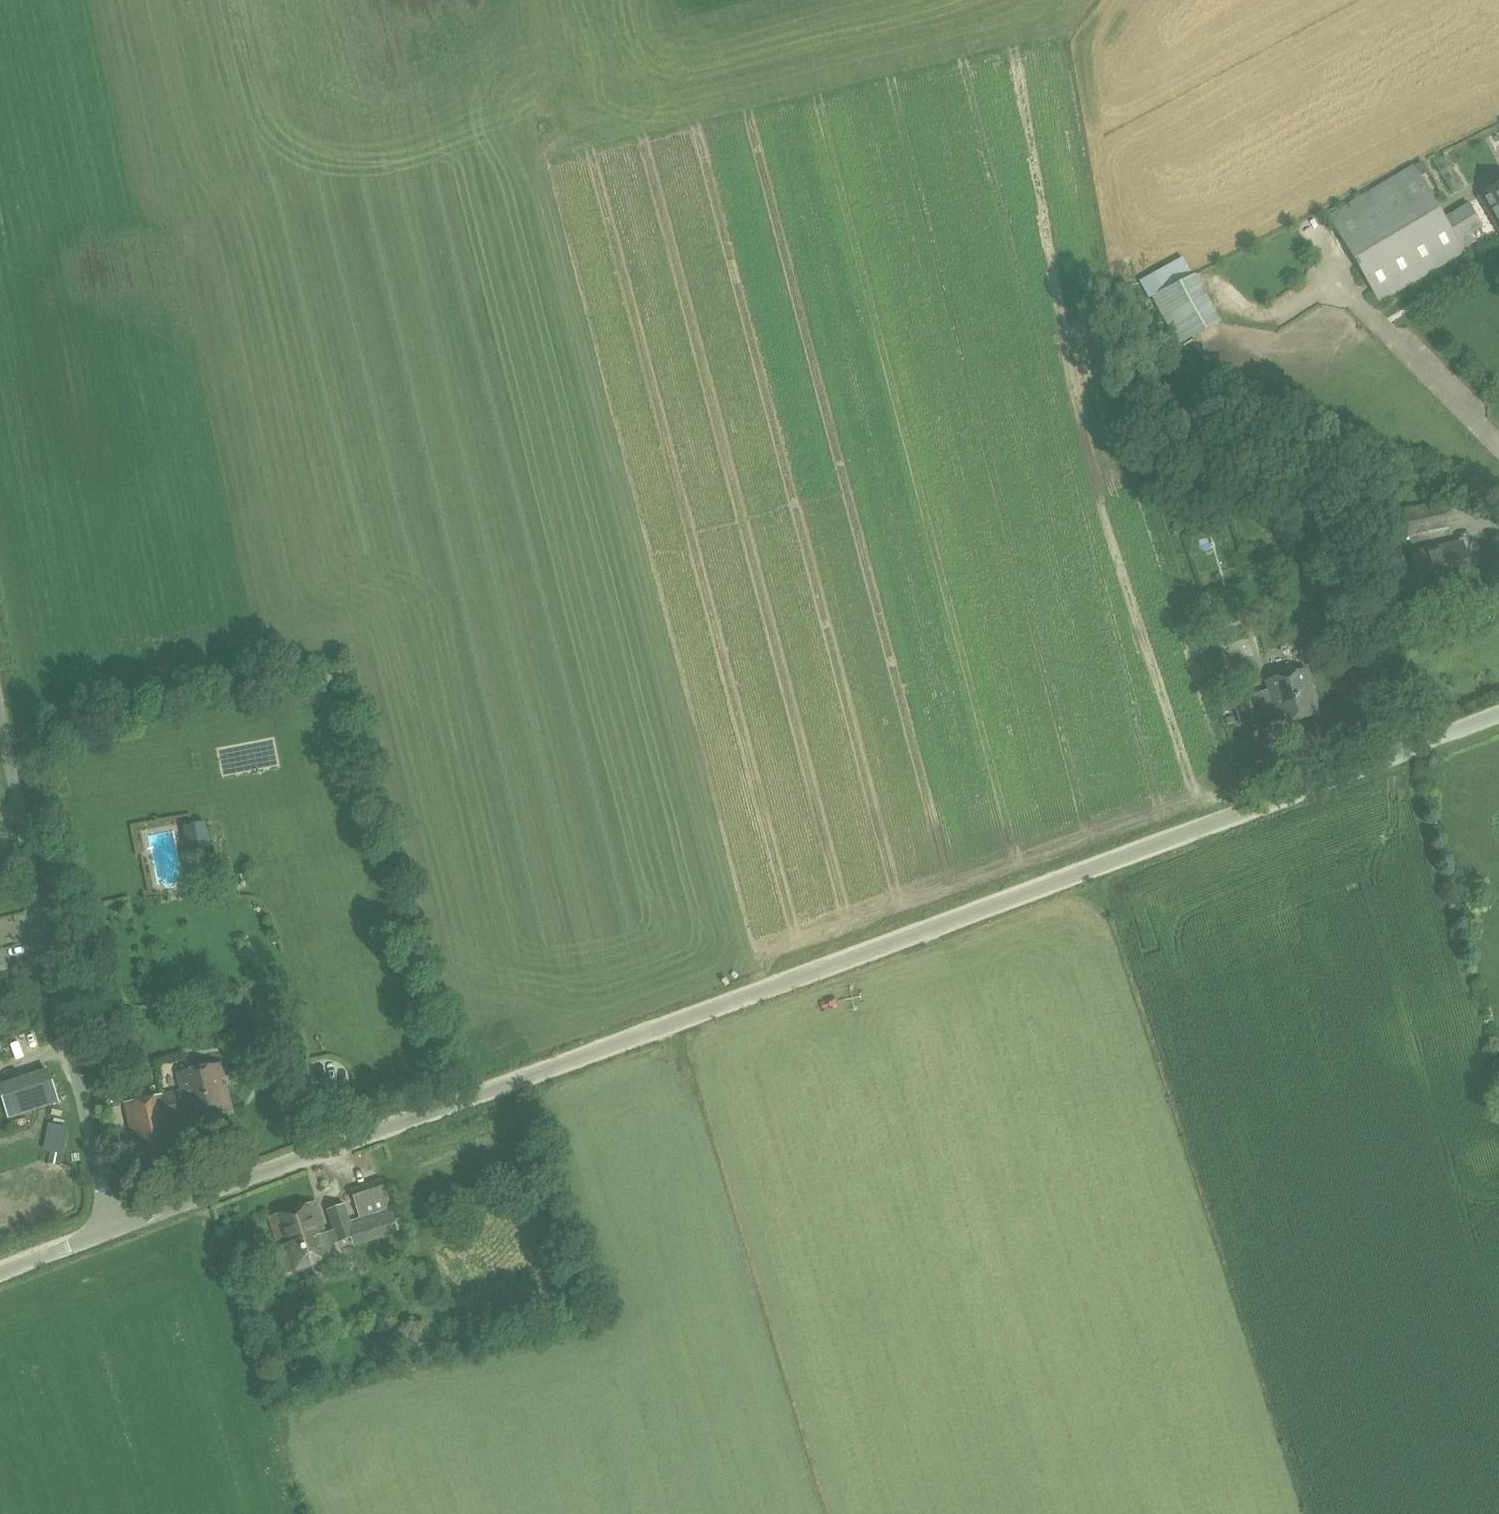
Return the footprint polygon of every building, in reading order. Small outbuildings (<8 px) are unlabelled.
[(1414,166),(1330,216),(1379,301),(1465,251),(1458,241),(1482,227),(1468,204),(1444,218),(1420,177),(1428,172),(1423,163),(1415,167),(1414,166)] [(1478,196),(1498,231),(1498,184),(1478,196)] [(1182,257),(1140,281),(1149,298),(1192,274),(1182,257)] [(1185,340),(1215,325),(1221,322),(1196,274),(1152,297),(1179,344),(1185,340)] [(1448,529),(1442,502),(1403,511),(1409,538),(1448,529)] [(1413,552),(1422,590),(1471,579),(1463,541),(1413,552)] [(1395,628),(1399,645),(1409,643),(1405,625),(1395,628)] [(1273,703),(1279,725),(1319,714),(1307,669),(1267,680),(1269,690),(1235,700),(1242,724),(1267,717),(1264,706),(1273,703)] [(1219,700),(1222,711),(1231,709),(1227,697),(1219,700)] [(205,820),(184,824),(189,849),(210,845),(205,820)] [(190,1118),(231,1108),(221,1063),(179,1073),(183,1090),(125,1103),(137,1154),(175,1145),(169,1119),(189,1115),(190,1118)] [(0,1090),(0,1093),(8,1117),(25,1112),(16,1085),(0,1090)] [(49,1153),(47,1162),(60,1165),(61,1155),(49,1153)] [(269,1216),(279,1248),(277,1249),(284,1274),(335,1258),(331,1245),(360,1236),(363,1245),(400,1234),(384,1183),(343,1195),(351,1223),(341,1226),(335,1208),(321,1212),(317,1201),(269,1216)]
